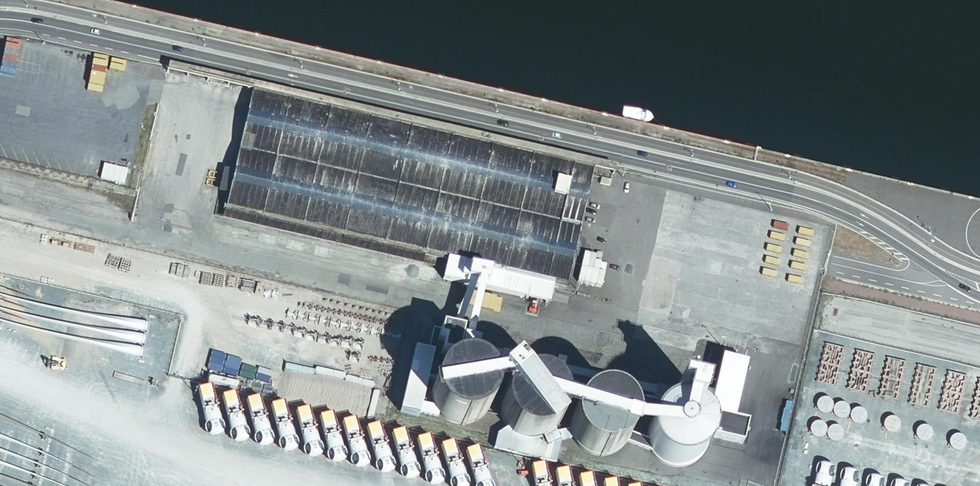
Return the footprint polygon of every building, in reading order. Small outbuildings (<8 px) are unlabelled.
[(576,252),(596,163),(257,84),(238,167),(232,191),(229,205),(427,250),(450,255),(556,280),(569,283),(570,281),(571,282),(578,252),(576,252)] [(232,191),(238,167),(227,164),(221,188),(232,191)] [(226,217),(424,262),(427,250),(229,205),(226,217)] [(556,280),(450,255),(446,274),(552,299),(556,280)] [(457,362),(464,334),(437,327),(432,351),(436,352),(433,365),(446,368),(450,365),(456,363),(457,362)] [(633,412),(640,414),(646,388),(637,386),(638,383),(568,366),(559,364),(511,353),(510,360),(507,359),(506,364),(477,357),(480,345),(464,341),(460,357),(505,368),(503,374),(525,379),(526,373),(584,386),(584,387),(585,401),(586,400),(590,398),(595,395),(602,394),(608,394),(614,395),(620,398),(625,401),(629,406),(633,412)] [(432,351),(419,348),(403,410),(421,415),(422,411),(429,384),(433,365),(436,352),(432,351)] [(681,384),(677,402),(679,402),(682,402),(684,403),(687,403),(689,403),(692,404),(694,405),(696,406),(721,412),(716,434),(745,440),(750,419),(736,416),(748,360),(725,355),(726,351),(715,348),(710,373),(721,376),(719,386),(690,380),(689,386),(681,384)] [(559,364),(568,366),(570,357),(561,355),(559,364)] [(491,374),(486,369),(481,365),(475,362),(468,361),(457,362),(456,363),(450,365),(446,368),(445,369),(440,374),(437,379),(435,385),(434,392),(435,398),(437,404),(437,405),(440,410),(442,412),(450,419),(456,422),(462,423),(469,423),(475,422),(481,419),(486,415),(490,410),(494,405),(496,399),(496,392),(496,386),(494,380),(491,374)] [(440,374),(445,369),(446,368),(433,365),(429,384),(435,385),(437,379),(440,374)] [(551,381),(545,379),(539,377),(532,377),(526,378),(525,379),(520,381),(515,385),(511,389),(507,395),(505,401),(504,408),(507,420),(510,425),(515,430),(520,434),(526,437),(532,438),(538,438),(544,437),(550,434),(556,430),(560,426),(563,420),(565,414),(566,408),(565,401),(563,395),(556,385),(551,381)] [(435,385),(429,384),(422,411),(441,416),(442,412),(440,410),(437,405),(437,404),(435,398),(434,392),(435,385)] [(602,394),(595,395),(590,398),(586,400),(585,401),(580,406),(577,411),(575,417),(574,424),(575,427),(577,436),(578,439),(580,442),(584,447),(589,450),(595,453),(601,454),(608,454),(620,450),(625,447),(629,442),(632,436),(634,430),(635,426),(634,418),(633,412),(629,406),(625,401),(620,398),(614,395),(608,394),(602,394)] [(711,441),(712,433),(710,423),(707,417),(702,411),(696,406),(694,405),(692,404),(689,403),(687,403),(684,403),(682,402),(679,402),(672,404),(663,408),(656,415),(652,421),(650,431),(651,441),(653,448),(659,456),(668,461),(675,464),(685,464),(694,461),(701,457),(707,450),(711,441)] [(562,440),(556,430),(550,434),(544,437),(538,438),(532,438),(526,437),(520,434),(515,430),(510,425),(502,430),(498,449),(559,462),(563,443),(562,440)]
